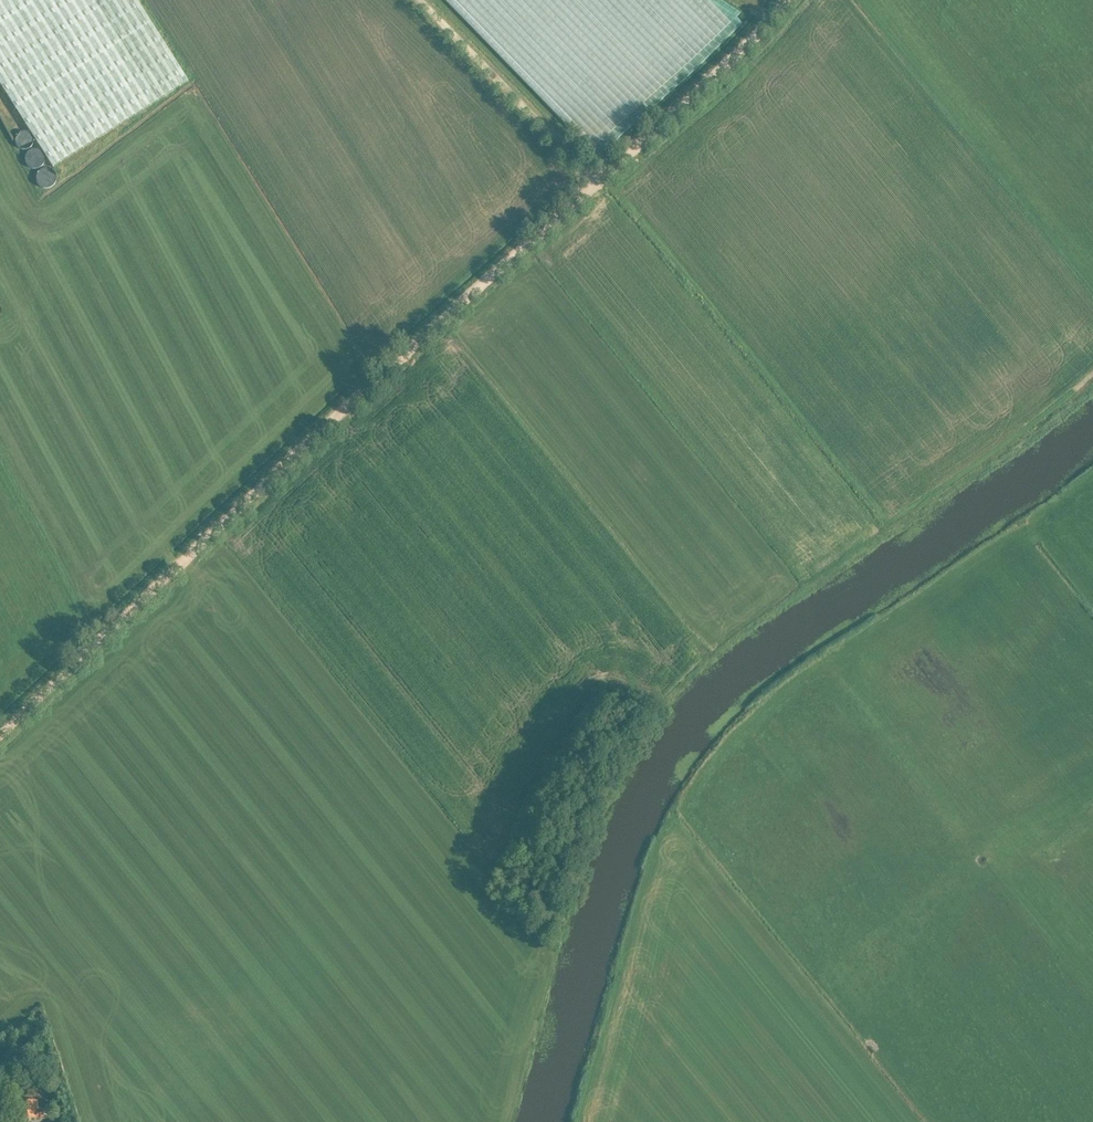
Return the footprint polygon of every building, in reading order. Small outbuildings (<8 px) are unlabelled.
[(188,81),(136,0),(0,0),(0,83),(53,167),(188,81)] [(19,1102),(21,1120),(35,1118),(44,1117),(43,1109),(39,1110),(38,1100),(19,1102)]
